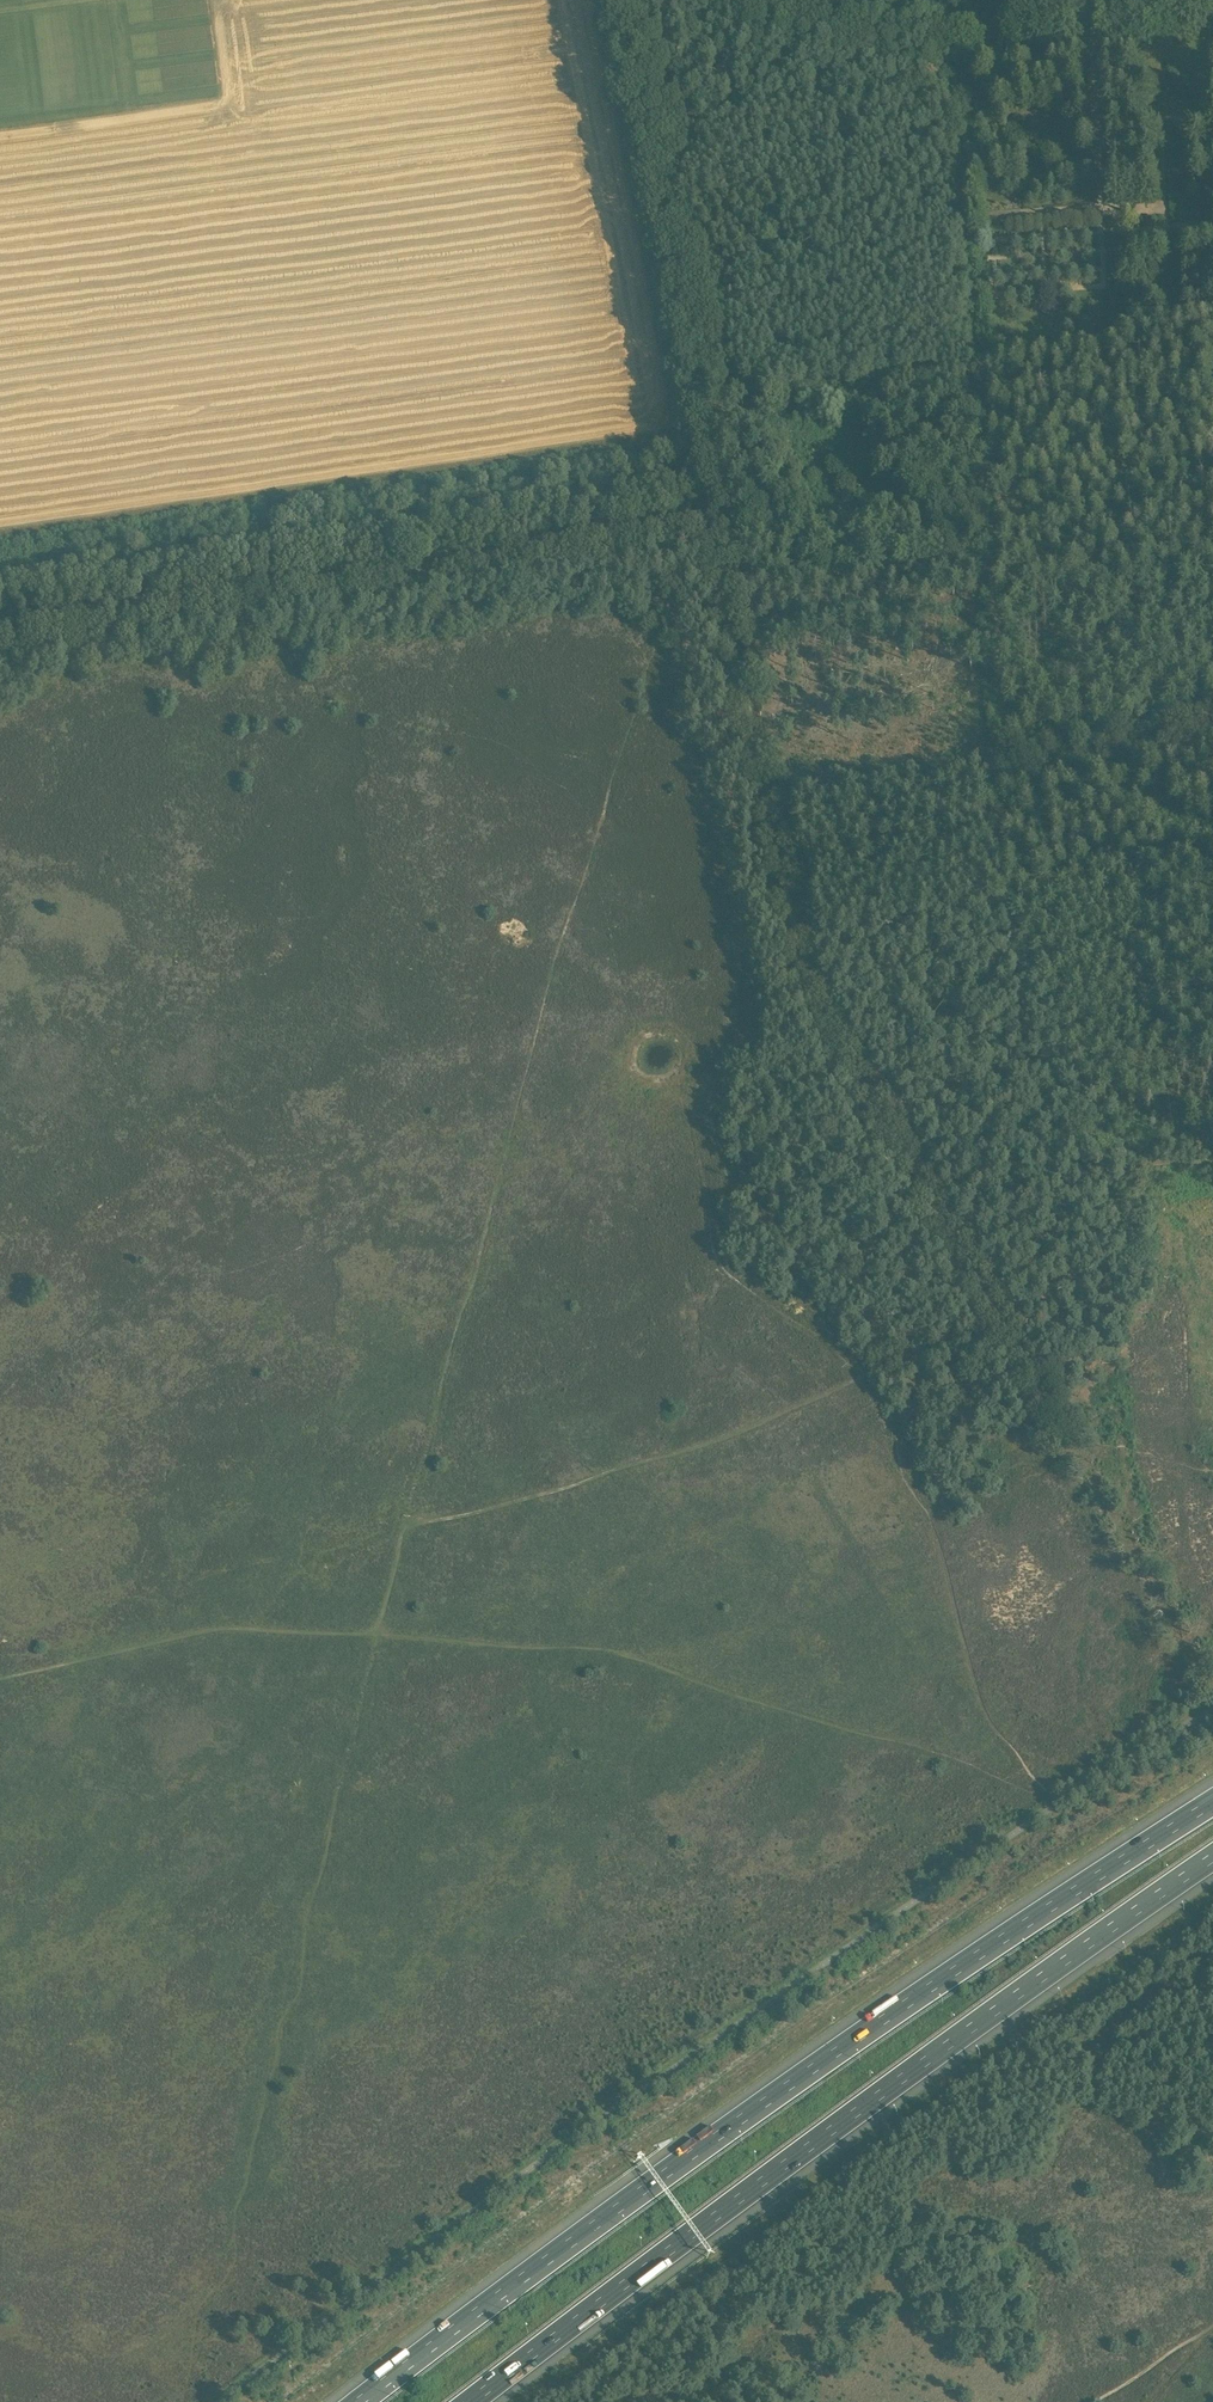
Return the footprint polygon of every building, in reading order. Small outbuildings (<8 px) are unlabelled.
[(1183,1885),(1187,1892),(1212,1874),(1212,1865),(1212,1864),(1183,1885)]
